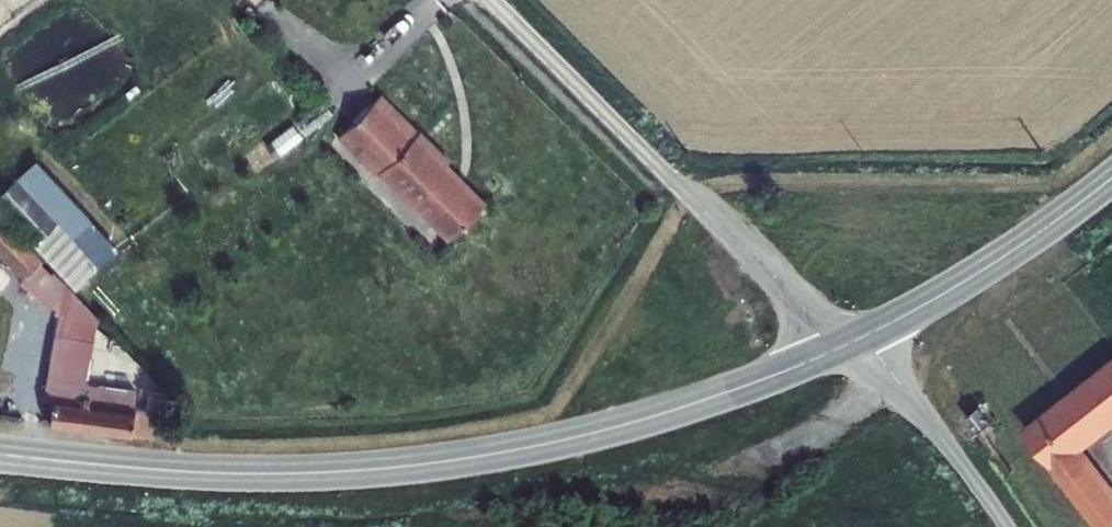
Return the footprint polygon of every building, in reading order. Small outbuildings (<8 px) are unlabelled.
[(417,134),(380,97),(340,137),(378,174),(380,173),(413,206),(414,205),(449,240),(484,204),(445,166),(448,163),(419,133),(417,134)] [(0,195),(0,203),(36,241),(56,222),(16,180),(0,195)] [(60,314),(43,400),(52,401),(50,419),(49,424),(149,437),(157,410),(113,405),(115,388),(84,384),(97,319),(62,281),(39,261),(5,225),(0,229),(0,253),(22,277),(19,282),(41,302),(41,305),(56,308),(55,313),(60,314)] [(1027,428),(1053,462),(1050,464),(1099,526),(1111,526),(1111,493),(1076,446),(1111,418),(1111,362),(1027,428)] [(978,406),(966,415),(979,433),(991,423),(978,406)]
